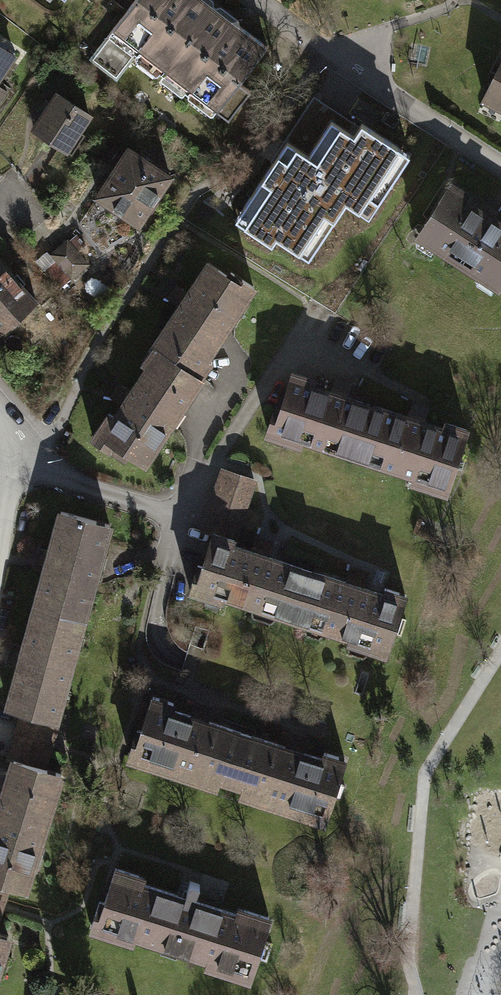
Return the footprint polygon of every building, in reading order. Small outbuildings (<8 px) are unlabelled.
[(110,29),(215,111),(227,120),(248,92),(237,83),(265,47),(205,0),(133,0),(110,29)] [(27,49),(0,32),(0,105),(12,86),(5,81),(27,49)] [(482,97),(500,107),(500,59),(482,97)] [(61,80),(32,120),(70,148),(99,107),(61,80)] [(331,120),(308,155),(287,141),(273,162),(235,220),(272,244),(276,237),(308,258),(346,202),(369,217),(410,155),(362,124),(354,135),(341,126),(331,120)] [(138,219),(180,168),(135,132),(94,184),(138,219)] [(417,234),(499,287),(500,283),(500,223),(488,215),(466,200),(469,195),(450,182),(417,234)] [(78,274),(94,259),(70,235),(55,250),(78,274)] [(5,325),(42,289),(0,246),(0,320),(5,325)] [(49,250),(39,261),(65,283),(74,272),(49,250)] [(107,408),(88,440),(99,447),(103,440),(147,467),(204,375),(256,290),(204,259),(150,347),(141,362),(145,365),(116,413),(107,408)] [(276,400),(265,435),(303,447),(305,441),(413,476),(411,483),(449,495),(472,424),(448,417),(445,424),(419,416),(340,391),(314,383),(316,375),(292,367),(281,401),(276,400)] [(259,478),(223,466),(203,526),(239,538),(259,478)] [(0,702),(0,714),(15,718),(55,729),(111,528),(53,512),(0,702)] [(236,537),(211,530),(201,563),(197,562),(188,590),(347,640),(345,646),(387,659),(407,594),(384,587),(383,590),(234,543),(236,537)] [(136,724),(125,760),(232,794),(326,824),(348,758),(324,750),(323,754),(198,715),(173,707),(175,701),(151,694),(143,720),(141,725),(136,724)] [(2,761),(5,762),(42,773),(55,729),(15,718),(2,761)] [(0,779),(0,891),(6,893),(24,898),(60,779),(42,773),(5,762),(0,779)] [(145,874),(111,863),(89,930),(133,944),(135,938),(205,961),(204,966),(251,982),(273,915),(239,904),(236,910),(144,879),(145,874)] [(10,940),(0,936),(0,970),(10,940)]
